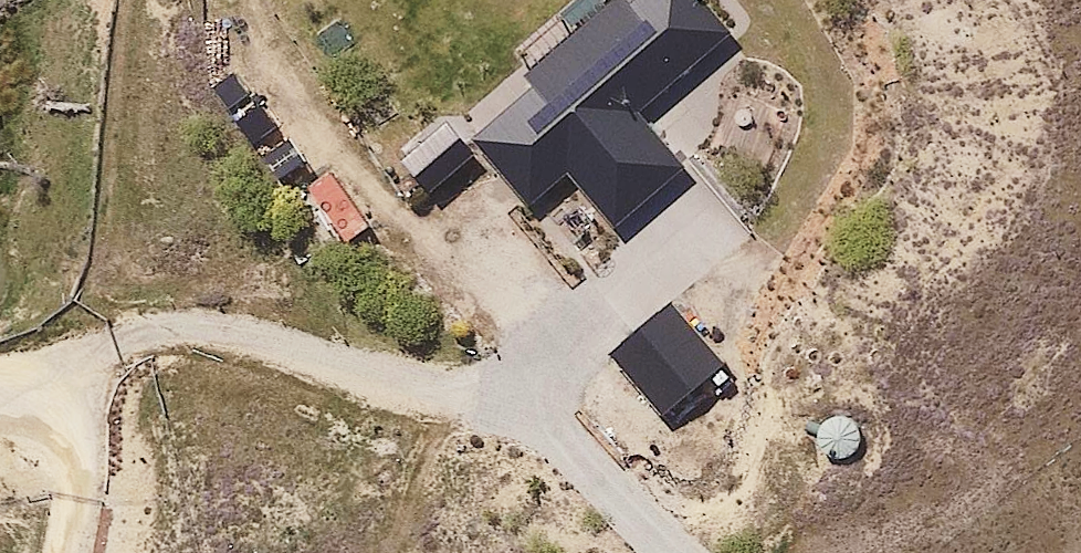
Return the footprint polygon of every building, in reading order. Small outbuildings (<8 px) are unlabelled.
[(450,95),(572,229),(680,128),(627,76),(713,2),(711,0),(567,0),(450,95)] [(653,292),(597,345),(662,411),(710,351),(653,292)]
